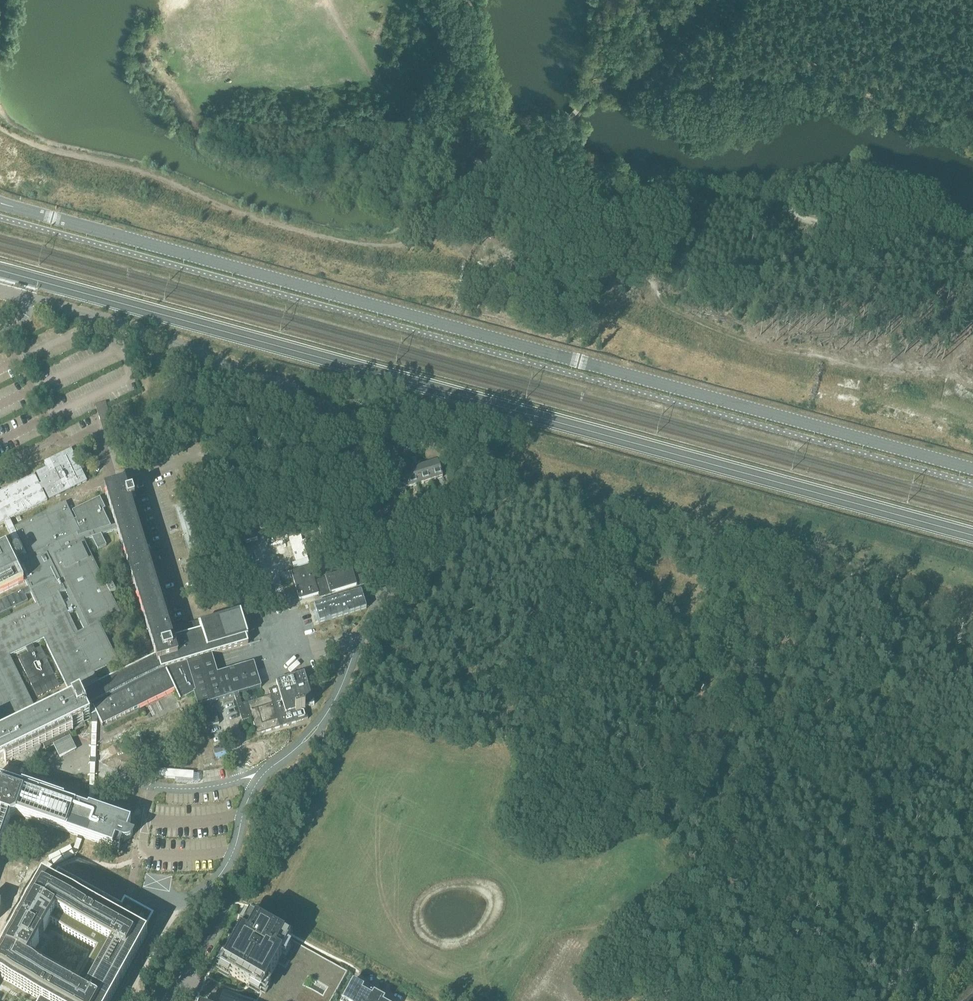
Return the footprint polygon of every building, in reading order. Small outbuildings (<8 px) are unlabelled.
[(318,594),(319,596),(327,594),(330,593),(330,594),(331,594),(331,593),(356,585),(356,586),(357,586),(352,569),(351,570),(327,577),(326,578),(326,577),(325,578),(326,578),(315,582),(310,566),(291,572),(299,600),(318,594)] [(11,818),(16,815),(112,848),(117,834),(122,836),(121,839),(122,839),(124,840),(127,840),(129,839),(131,838),(132,836),(133,834),(127,832),(131,822),(89,807),(88,809),(64,801),(64,799),(22,784),(21,786),(17,785),(0,779),(0,848),(11,818)] [(52,882),(42,876),(41,878),(35,889),(15,925),(0,951),(0,978),(41,1000),(110,1000),(147,934),(143,932),(152,914),(142,908),(133,903),(130,910),(58,870),(52,882)] [(261,992),(290,939),(249,917),(220,969),(261,992)] [(290,939),(261,992),(256,1000),(331,1000),(347,971),(290,939)] [(342,1000),(355,1000),(362,988),(352,982),(348,989),(344,996),(344,997),(342,1000)] [(355,1000),(369,1000),(373,994),(367,990),(366,991),(363,989),(364,988),(362,988),(355,1000)]
